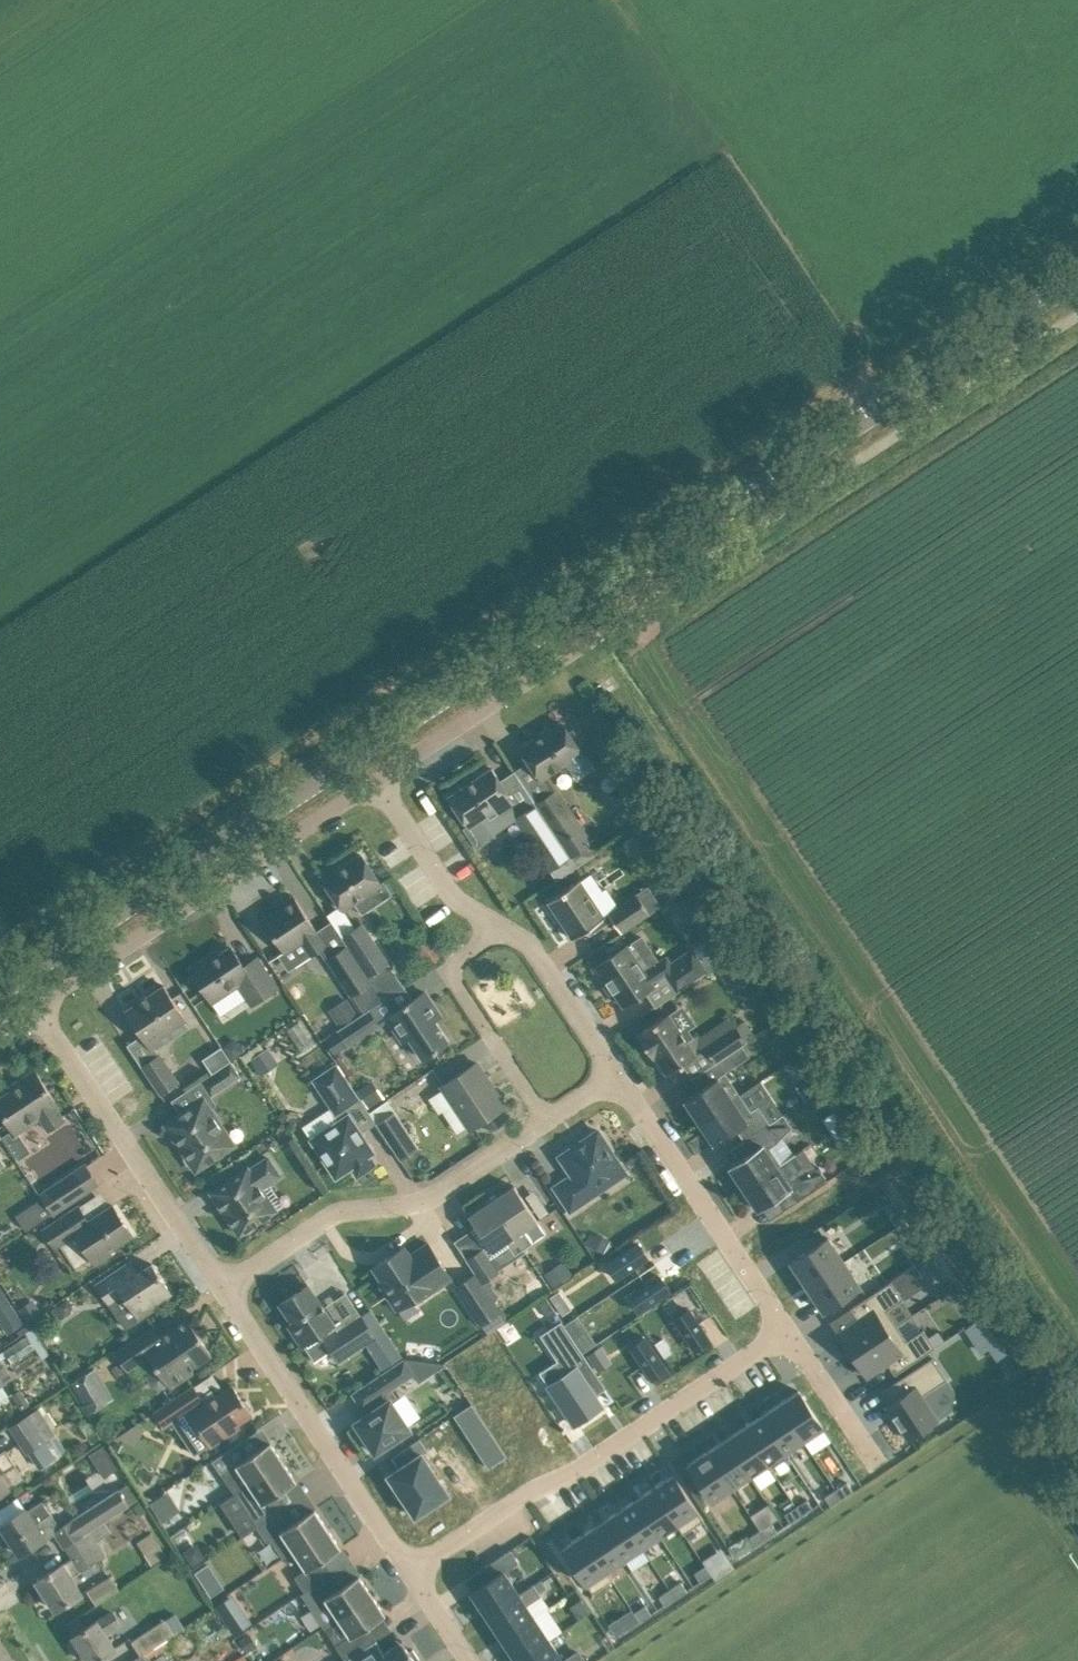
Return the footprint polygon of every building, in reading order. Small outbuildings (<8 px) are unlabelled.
[(540,778),(566,761),(568,765),(569,764),(578,778),(592,769),(583,755),(584,755),(578,745),(582,742),(573,728),(568,731),(562,721),(521,748),(540,778)] [(477,846),(495,834),(484,818),(498,809),(500,813),(516,802),(492,767),(448,796),(467,825),(464,827),(477,846)] [(536,802),(577,865),(598,852),(556,789),(515,816),(536,802)] [(515,816),(556,879),(577,865),(536,802),(515,816)] [(324,879),(343,908),(354,901),(361,912),(391,893),(382,880),(380,881),(361,853),(324,879)] [(580,878),(548,900),(573,937),(586,929),(590,934),(612,918),(621,931),(650,912),(637,893),(616,906),(605,890),(602,892),(589,873),(580,878)] [(326,945),(308,916),(295,897),(263,919),(284,951),(302,939),(312,954),(326,945)] [(348,944),(384,998),(404,985),(362,922),(342,936),(348,944)] [(416,945),(427,963),(440,955),(429,937),(416,945)] [(384,998),(348,944),(327,958),(363,1012),(384,998)] [(608,981),(624,1005),(654,985),(653,983),(666,974),(678,991),(707,971),(692,949),(671,963),(667,956),(644,971),(626,944),(593,966),(605,984),(608,981)] [(189,967),(212,1002),(238,984),(251,1005),(278,987),(257,956),(244,965),(231,946),(219,953),(216,949),(189,967)] [(732,959),(717,969),(732,991),(746,981),(732,959)] [(184,1014),(176,1002),(164,984),(125,1009),(152,1049),(164,1041),(157,1031),(184,1014)] [(410,1036),(423,1057),(448,1040),(434,1020),(441,1015),(424,990),(387,1015),(403,1040),(410,1036)] [(342,1026),(357,1016),(347,1000),(331,1010),(342,1026)] [(338,1029),(348,1045),(379,1024),(369,1008),(357,1016),(342,1026),(338,1029)] [(653,1056),(655,1054),(668,1073),(697,1054),(669,1012),(640,1032),(641,1033),(638,1034),(653,1056)] [(736,1025),(705,1046),(715,1062),(723,1057),(741,1045),(742,1044),(747,1041),(736,1025)] [(741,1045),(723,1057),(730,1068),(749,1055),(742,1044),(741,1045)] [(179,1081),(160,1053),(141,1065),(160,1094),(179,1081)] [(201,1080),(211,1095),(241,1076),(231,1060),(201,1080)] [(442,1085),(470,1128),(505,1105),(477,1062),(442,1085)] [(345,1107),(359,1097),(359,1096),(358,1097),(336,1064),(312,1080),(339,1120),(310,1139),(335,1177),(352,1166),(358,1175),(375,1163),(370,1154),(374,1151),(345,1107)] [(15,1131),(39,1114),(49,1129),(64,1119),(55,1106),(58,1104),(35,1069),(18,1080),(20,1084),(0,1097),(0,1110),(6,1119),(15,1131)] [(685,1098),(699,1120),(739,1094),(724,1072),(685,1098)] [(739,1094),(699,1120),(714,1143),(736,1128),(744,1139),(754,1132),(770,1122),(758,1105),(750,1110),(739,1094)] [(166,1123),(196,1169),(234,1144),(204,1098),(166,1123)] [(376,1122),(400,1159),(419,1147),(395,1110),(376,1122)] [(761,1143),(729,1165),(744,1187),(780,1163),(769,1147),(777,1141),(791,1126),(784,1113),(770,1122),(754,1132),(761,1143)] [(572,1174),(554,1186),(570,1210),(605,1187),(601,1180),(623,1166),(598,1129),(559,1155),(572,1174)] [(211,1191),(240,1233),(276,1209),(262,1187),(280,1174),(268,1156),(250,1169),(248,1166),(211,1191)] [(780,1163),(744,1187),(759,1209),(791,1188),(798,1199),(828,1179),(819,1167),(800,1174),(791,1179),(780,1163)] [(40,1193),(53,1212),(98,1182),(86,1164),(67,1176),(40,1193)] [(515,1184),(492,1200),(524,1248),(533,1242),(524,1228),(538,1219),(515,1184)] [(524,1248),(492,1200),(469,1215),(492,1250),(506,1240),(515,1254),(524,1248)] [(44,1229),(55,1246),(60,1242),(77,1267),(92,1257),(95,1262),(111,1251),(109,1248),(132,1233),(113,1204),(89,1220),(79,1205),(44,1229)] [(898,1208),(889,1215),(897,1226),(906,1220),(898,1208)] [(906,1220),(897,1226),(904,1237),(913,1231),(906,1220)] [(827,1236),(791,1261),(807,1285),(844,1260),(827,1236)] [(410,1254),(406,1248),(404,1245),(373,1266),(383,1280),(380,1282),(398,1308),(413,1298),(415,1301),(452,1277),(429,1242),(410,1254)] [(608,1261),(606,1262),(606,1263),(608,1262),(618,1275),(616,1277),(647,1257),(648,1257),(648,1256),(647,1257),(638,1243),(638,1242),(608,1261)] [(476,1272),(483,1282),(500,1270),(484,1246),(466,1258),(476,1272)] [(844,1260),(807,1285),(823,1309),(860,1284),(844,1260)] [(155,1303),(172,1292),(152,1262),(130,1277),(122,1264),(104,1277),(96,1282),(110,1303),(125,1325),(138,1315),(140,1317),(157,1306),(155,1303)] [(915,1264),(906,1270),(912,1279),(921,1273),(915,1264)] [(457,1285),(482,1323),(500,1310),(482,1283),(483,1282),(476,1272),(457,1285)] [(630,1294),(628,1295),(630,1294),(639,1308),(638,1309),(638,1310),(669,1290),(670,1289),(669,1289),(659,1275),(660,1275),(660,1274),(630,1294)] [(858,1318),(838,1331),(852,1353),(897,1324),(887,1309),(903,1298),(891,1280),(850,1307),(858,1318)] [(308,1284),(280,1302),(293,1321),(289,1324),(292,1329),(302,1344),(303,1343),(315,1361),(332,1350),(338,1360),(375,1335),(371,1329),(361,1313),(338,1328),(323,1306),(308,1284)] [(559,1289),(550,1296),(555,1304),(565,1297),(559,1289)] [(556,1311),(547,1297),(539,1302),(548,1317),(556,1311)] [(9,1300),(0,1306),(0,1322),(7,1333),(24,1323),(9,1300)] [(675,1317),(674,1317),(675,1319),(695,1349),(696,1348),(695,1348),(709,1339),(710,1340),(710,1339),(689,1308),(688,1308),(689,1310),(676,1319),(675,1317)] [(578,1315),(564,1323),(578,1345),(592,1336),(581,1319),(578,1315)] [(138,1335),(115,1350),(128,1370),(150,1355),(157,1366),(153,1369),(150,1374),(150,1379),(153,1384),(159,1387),(165,1385),(168,1383),(170,1385),(193,1370),(191,1366),(212,1352),(188,1317),(161,1335),(145,1346),(138,1335)] [(997,1340),(982,1318),(967,1328),(981,1351),(988,1346),(997,1340)] [(560,1322),(541,1335),(566,1374),(548,1385),(574,1425),(602,1407),(595,1396),(604,1390),(606,1389),(562,1320),(559,1322),(560,1322)] [(897,1324),(852,1353),(867,1376),(887,1362),(895,1373),(935,1346),(928,1336),(923,1328),(921,1329),(907,1339),(897,1324)] [(930,1335),(928,1336),(935,1346),(936,1345),(945,1339),(938,1330),(930,1335)] [(631,1345),(631,1346),(632,1347),(652,1377),(652,1376),(665,1367),(666,1368),(666,1367),(646,1336),(645,1337),(646,1338),(633,1347),(631,1345)] [(601,1345),(588,1354),(599,1370),(612,1361),(601,1345)] [(354,1391),(353,1392),(362,1406),(365,1404),(370,1411),(355,1420),(365,1435),(362,1437),(370,1449),(373,1447),(375,1450),(409,1428),(385,1392),(414,1373),(419,1382),(447,1363),(448,1362),(449,1362),(448,1362),(404,1356),(353,1390),(354,1391)] [(932,1356),(881,1390),(886,1396),(890,1402),(886,1405),(908,1438),(914,1433),(917,1437),(934,1426),(931,1422),(937,1418),(921,1395),(947,1378),(932,1356)] [(95,1368),(72,1382),(85,1402),(108,1388),(95,1368)] [(155,1412),(163,1425),(186,1410),(210,1445),(240,1425),(237,1422),(252,1412),(233,1384),(205,1402),(194,1385),(155,1412)] [(798,1389),(779,1402),(804,1439),(823,1427),(823,1426),(799,1389),(798,1389)] [(779,1402),(761,1414),(789,1456),(790,1455),(787,1450),(804,1439),(779,1402)] [(56,1433),(39,1407),(12,1425),(29,1451),(56,1433)] [(761,1414),(743,1426),(771,1467),(789,1456),(761,1414)] [(484,1421),(466,1433),(488,1466),(506,1454),(484,1421)] [(124,1423),(121,1438),(134,1441),(137,1426),(124,1423)] [(743,1426),(725,1437),(750,1475),(751,1474),(767,1464),(770,1468),(771,1467),(743,1426)] [(392,1472),(388,1474),(405,1500),(402,1502),(410,1514),(413,1512),(415,1515),(419,1512),(421,1515),(432,1507),(430,1505),(449,1492),(422,1451),(427,1448),(420,1437),(392,1455),(399,1466),(392,1472)] [(725,1437),(707,1449),(732,1486),(732,1487),(750,1475),(725,1437)] [(222,1473),(235,1492),(283,1460),(270,1440),(222,1473)] [(103,1443),(88,1450),(99,1475),(115,1467),(103,1443)] [(24,1477),(6,1449),(0,1453),(0,1492),(24,1477)] [(707,1449),(688,1462),(712,1500),(732,1487),(732,1486),(707,1449)] [(840,1458),(808,1479),(819,1496),(851,1475),(840,1458)] [(235,1492),(257,1526),(288,1505),(279,1492),(296,1480),(283,1460),(235,1492)] [(673,1472),(654,1485),(684,1532),(704,1519),(673,1472)] [(847,1481),(836,1488),(842,1497),(853,1490),(853,1489),(847,1481)] [(654,1485),(635,1497),(660,1535),(677,1524),(683,1533),(684,1532),(654,1485)] [(829,1493),(824,1495),(826,1498),(830,1504),(831,1505),(842,1497),(836,1488),(829,1493)] [(159,1517),(175,1508),(165,1489),(149,1498),(159,1517)] [(128,1504),(120,1490),(80,1516),(79,1514),(60,1527),(55,1530),(65,1545),(103,1521),(128,1504)] [(635,1497),(618,1509),(643,1546),(660,1535),(635,1497)] [(807,1498),(796,1505),(802,1514),(813,1507),(807,1498)] [(28,1511),(25,1507),(0,1523),(20,1553),(55,1530),(60,1527),(43,1501),(28,1511)] [(768,1503),(751,1514),(760,1529),(772,1521),(778,1517),(768,1503)] [(270,1538),(283,1557),(294,1550),(294,1549),(327,1527),(314,1507),(297,1519),(288,1505),(257,1526),(267,1541),(270,1538)] [(796,1505),(785,1513),(790,1521),(791,1522),(802,1514),(796,1505)] [(618,1509),(600,1521),(624,1558),(643,1546),(618,1509)] [(65,1545),(72,1556),(37,1579),(56,1608),(81,1592),(70,1575),(79,1569),(79,1570),(104,1554),(95,1539),(108,1530),(103,1521),(65,1545)] [(600,1521),(582,1533),(613,1579),(614,1578),(608,1569),(624,1558),(600,1521)] [(760,1529),(766,1537),(766,1538),(778,1531),(777,1530),(772,1521),(760,1529)] [(295,1575),(305,1591),(311,1587),(310,1586),(332,1572),(323,1558),(341,1547),(327,1527),(294,1549),(294,1550),(306,1568),(295,1575)] [(760,1529),(749,1536),(755,1545),(766,1538),(766,1537),(760,1529)] [(151,1530),(136,1539),(150,1563),(165,1554),(151,1530)] [(582,1533),(562,1546),(587,1583),(593,1592),(613,1579),(582,1533)] [(533,1583),(519,1593),(504,1571),(519,1561),(510,1549),(484,1566),(492,1577),(471,1591),(487,1615),(534,1584),(533,1583)] [(194,1571),(201,1581),(214,1572),(208,1562),(194,1571)] [(706,1564),(694,1572),(700,1581),(712,1573),(706,1564)] [(326,1597),(338,1616),(372,1594),(359,1574),(341,1586),(332,1572),(310,1586),(311,1587),(320,1601),(326,1597)] [(87,1589),(97,1604),(120,1589),(111,1574),(87,1589)] [(681,1580),(670,1588),(676,1597),(687,1589),(681,1580)] [(534,1584),(487,1615),(502,1637),(534,1616),(527,1604),(541,1595),(534,1584)] [(670,1588),(659,1595),(665,1604),(676,1597),(670,1588)] [(576,1590),(561,1598),(561,1599),(548,1606),(555,1620),(571,1611),(574,1616),(587,1609),(576,1590)] [(214,1605),(224,1620),(243,1608),(233,1593),(214,1605)] [(338,1616),(350,1634),(336,1644),(345,1659),(376,1639),(367,1625),(385,1613),(372,1594),(338,1616)] [(645,1604),(634,1612),(640,1621),(651,1613),(645,1604)] [(72,1633),(90,1660),(94,1660),(116,1647),(105,1632),(119,1623),(112,1612),(99,1621),(96,1617),(72,1633)] [(131,1639),(140,1653),(144,1651),(176,1630),(167,1616),(131,1639)] [(534,1616),(502,1637),(516,1659),(549,1638),(534,1616)] [(549,1638),(516,1659),(517,1660),(564,1660),(549,1638)] [(416,1660),(420,1658),(413,1648),(409,1650),(402,1639),(384,1651),(376,1639),(345,1659),(343,1660),(416,1660)] [(564,1660),(587,1660),(580,1650),(564,1660)] [(144,1651),(140,1653),(128,1660),(151,1660),(144,1651)]
